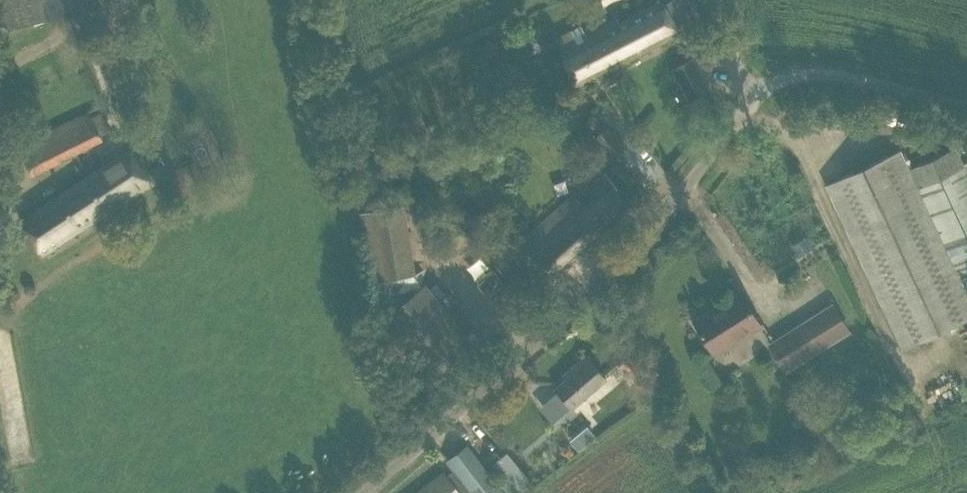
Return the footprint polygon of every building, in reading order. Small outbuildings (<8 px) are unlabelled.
[(10,29),(87,5),(86,0),(0,0),(10,29)] [(559,55),(577,85),(693,25),(680,0),(665,0),(662,2),(662,1),(617,24),(614,18),(607,22),(604,16),(584,27),(590,39),(559,55)] [(78,118),(78,119),(19,145),(32,175),(105,143),(100,131),(109,127),(102,110),(91,115),(90,113),(78,118)] [(625,144),(608,125),(593,139),(610,158),(625,144)] [(963,163),(955,146),(908,168),(899,150),(825,184),(901,349),(966,319),(966,297),(958,278),(966,274),(966,161),(963,163)] [(128,148),(20,220),(42,254),(151,182),(128,148)] [(518,241),(538,265),(551,280),(633,209),(603,175),(595,183),(600,189),(585,202),(575,191),(518,241)] [(376,321),(374,322),(428,388),(468,356),(469,358),(474,354),(472,352),(475,350),(422,284),(421,285),(413,274),(402,205),(358,210),(371,280),(376,321)] [(792,246),(799,256),(811,248),(804,238),(792,246)] [(504,287),(510,293),(524,307),(537,294),(517,273),(504,287)] [(741,295),(713,313),(710,310),(693,320),(715,354),(760,326),(741,295)] [(767,343),(785,372),(851,331),(832,301),(767,343)] [(555,387),(568,403),(572,408),(606,379),(585,355),(570,368),(573,372),(555,387)] [(578,450),(583,445),(576,436),(570,440),(578,450)] [(467,445),(447,461),(472,492),(505,492),(467,445)] [(502,481),(512,492),(520,492),(532,483),(506,452),(489,466),(502,481)] [(444,471),(415,492),(460,492),(444,471)]
